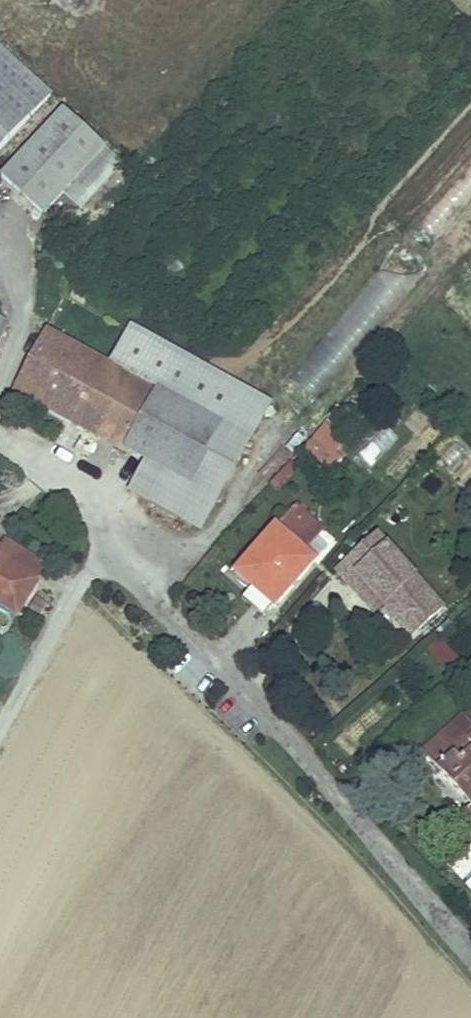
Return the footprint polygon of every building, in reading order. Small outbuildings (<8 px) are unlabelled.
[(51,96),(0,47),(0,149),(51,96)] [(37,215),(98,150),(54,113),(0,174),(0,181),(37,215)] [(433,246),(470,198),(470,161),(415,232),(433,246)] [(109,400),(119,383),(51,344),(19,403),(83,437),(103,398),(109,400)] [(250,404),(141,346),(119,383),(109,400),(103,398),(83,437),(198,498),(250,404)] [(337,459),(338,450),(354,452),(359,413),(324,409),(318,456),(337,459)] [(457,442),(437,455),(448,471),(467,458),(457,442)] [(261,523),(282,542),(295,529),(273,510),(261,523)] [(219,568),(260,605),(302,561),(282,542),(261,523),(219,568)] [(433,603),(367,533),(331,567),(342,578),(349,570),(375,597),(405,630),(433,603)] [(2,570),(0,569),(0,614),(28,631),(49,595),(2,570)] [(349,570),(342,578),(367,604),(375,597),(349,570)] [(450,651),(434,633),(421,645),(436,662),(439,660),(450,651)] [(450,651),(439,660),(450,672),(461,663),(450,651)] [(470,812),(470,727),(461,715),(418,752),(465,805),(470,812)] [(465,805),(455,816),(470,833),(470,812),(465,805)]
